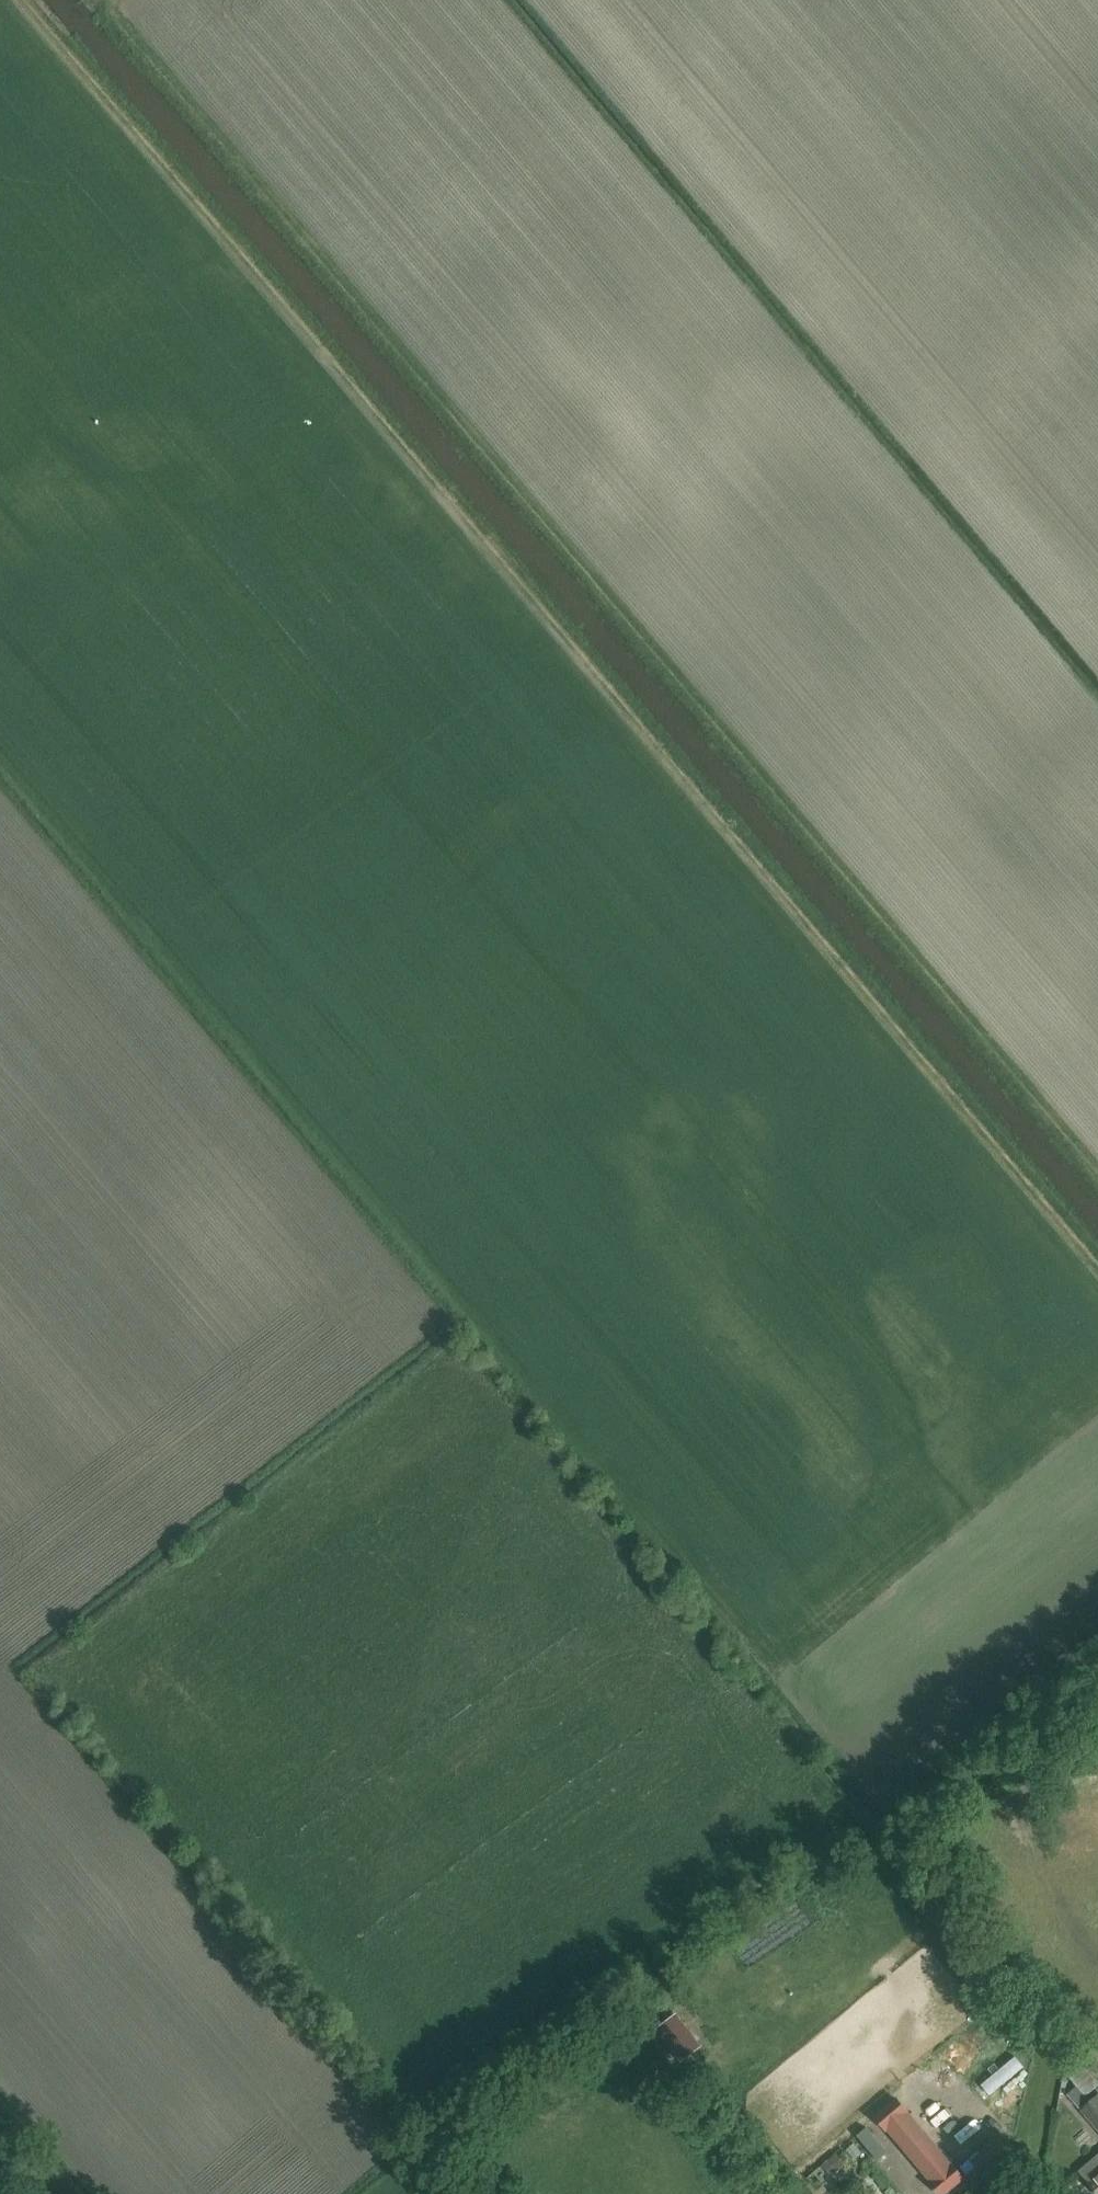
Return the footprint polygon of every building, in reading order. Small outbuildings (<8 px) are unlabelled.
[(703,2046),(677,2012),(655,2029),(681,2063),(703,2046)] [(1083,2086),(1089,2095),(1097,2090),(1097,2077),(1097,2076),(1083,2086)] [(1097,2092),(1080,2109),(1097,2129),(1097,2092)] [(897,2099),(876,2116),(887,2129),(890,2126),(935,2180),(932,2182),(942,2193),(945,2193),(964,2178),(897,2099)] [(979,2150),(961,2163),(976,2182),(993,2169),(979,2150)] [(1080,2171),(1097,2192),(1097,2157),(1080,2171)] [(1000,2175),(978,2193),(979,2193),(1010,2193),(1014,2191),(1000,2175)]
